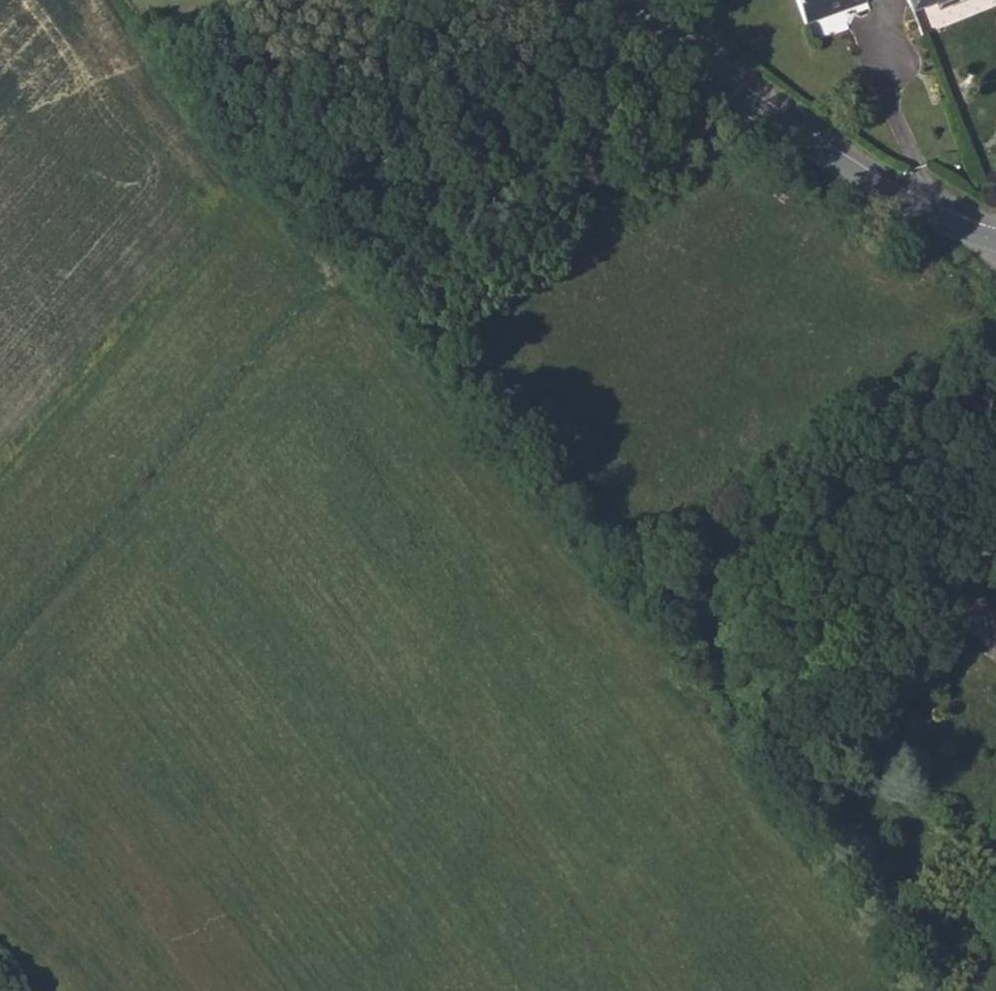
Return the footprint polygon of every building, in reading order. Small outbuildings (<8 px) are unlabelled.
[(873,0),(797,0),(806,24),(873,0)] [(913,13),(936,4),(938,7),(956,0),(908,0),(913,13)] [(938,7),(939,11),(967,0),(956,0),(938,7)] [(995,647),(995,594),(975,577),(944,615),(974,641),(980,634),(995,647)]
